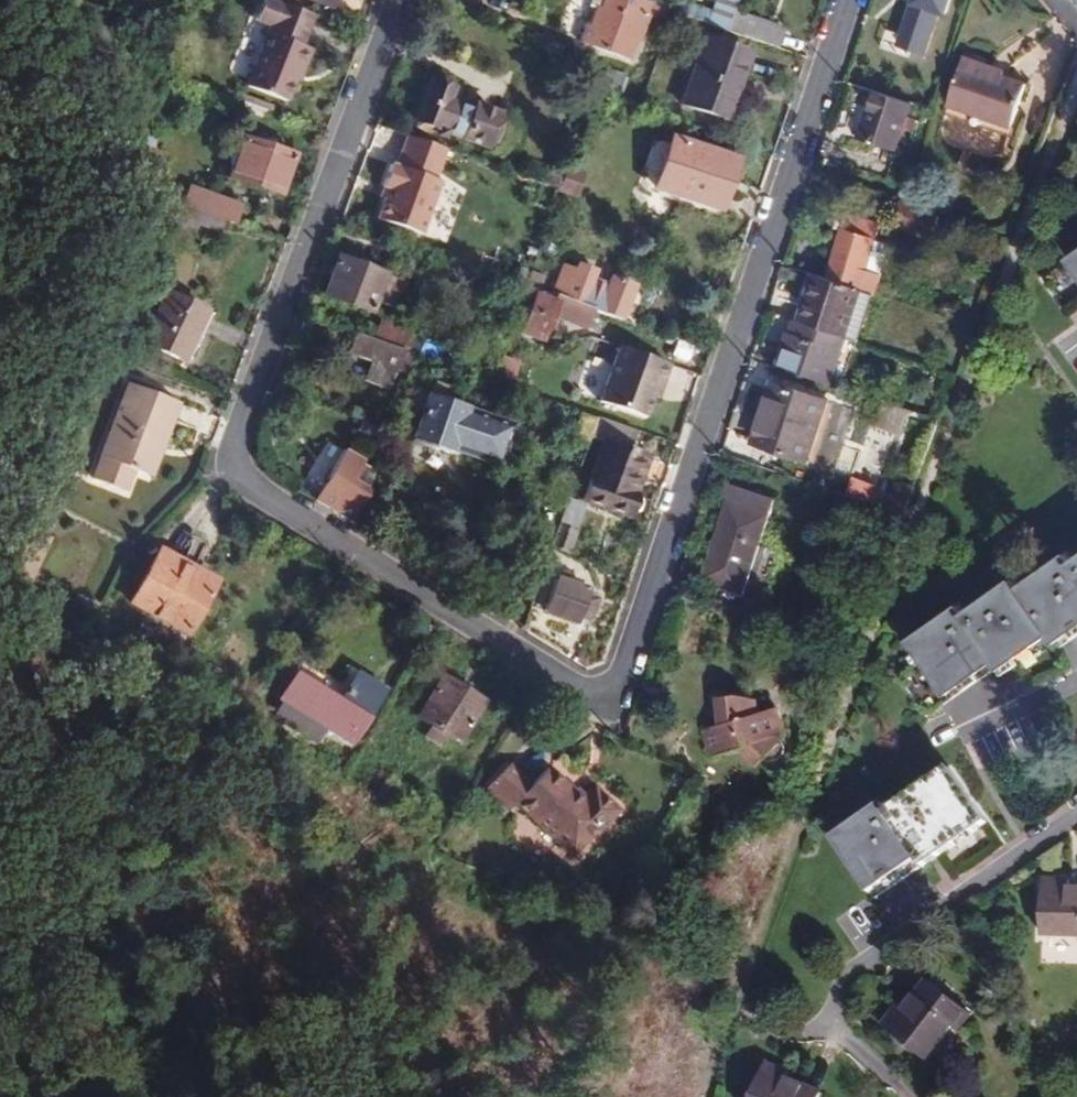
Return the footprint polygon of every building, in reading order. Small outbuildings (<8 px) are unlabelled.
[(302,46),(313,15),(272,0),(263,0),(255,23),(268,27),(266,33),(246,86),(286,101),(294,81),(299,69),(303,70),(310,49),(302,46)] [(648,2),(641,0),(591,0),(590,5),(598,7),(588,35),(584,34),(581,43),(628,59),(635,40),(639,41),(647,18),(643,17),(648,2)] [(673,11),(694,19),(698,8),(677,0),(657,0),(655,5),(673,11)] [(694,19),(728,31),(731,22),(738,0),(715,0),(711,12),(698,8),(694,19)] [(895,41),(894,44),(900,45),(926,54),(940,13),(947,15),(952,0),(909,0),(895,41)] [(655,5),(648,2),(643,17),(647,18),(668,26),(673,11),(655,5)] [(728,31),(776,48),(783,30),(749,18),(745,28),(731,22),(728,31)] [(873,32),(870,42),(897,52),(900,45),(894,44),(895,41),(873,32)] [(750,54),(704,38),(681,103),(725,118),(738,77),(742,78),(750,54)] [(912,105),(932,112),(936,99),(919,92),(929,64),(897,52),(870,42),(859,75),(880,84),(877,93),(912,105)] [(965,57),(948,106),(1013,127),(1027,84),(1006,77),(995,73),(997,68),(965,57)] [(601,66),(598,76),(611,81),(606,97),(618,100),(626,75),(601,66)] [(1007,72),(997,68),(995,73),(1006,77),(1007,72)] [(299,69),(294,81),(298,83),(303,70),(299,69)] [(611,81),(598,76),(592,91),(606,97),(611,81)] [(428,80),(414,120),(432,127),(430,134),(444,139),(447,132),(486,147),(498,113),(476,104),(474,110),(448,102),(452,88),(428,80)] [(877,93),(875,92),(859,138),(896,153),(912,105),(877,93)] [(1013,127),(948,106),(945,116),(1009,136),(1013,127)] [(432,127),(414,120),(411,127),(430,134),(432,127)] [(279,195),(293,156),(242,137),(241,143),(225,146),(230,177),(279,195)] [(448,151),(409,138),(398,168),(392,166),(384,191),(389,193),(379,224),(423,239),(441,184),(437,182),(448,151)] [(736,159),(672,138),(655,190),(720,211),(736,159)] [(557,162),(550,185),(560,189),(568,166),(557,162)] [(586,173),(568,166),(560,189),(578,195),(586,173)] [(220,219),(232,223),(239,206),(189,189),(183,205),(220,219)] [(182,205),(173,223),(194,231),(198,222),(217,229),(220,219),(183,205),(182,205)] [(875,294),(876,294),(883,276),(867,272),(881,225),(848,216),(830,279),(875,294)] [(403,282),(339,257),(325,295),(369,312),(375,301),(394,308),(403,282)] [(1069,265),(1076,277),(1076,259),(1069,265)] [(590,308),(615,316),(627,285),(610,279),(607,287),(590,281),(593,272),(576,266),(574,271),(562,266),(552,294),(590,308)] [(531,272),(526,284),(535,288),(540,289),(544,276),(531,272)] [(848,338),(860,342),(875,294),(830,279),(819,275),(809,307),(804,305),(799,321),(801,322),(848,338)] [(540,289),(535,288),(518,334),(540,342),(550,317),(583,327),(590,308),(552,294),(540,289)] [(183,362),(207,311),(165,292),(141,341),(183,362)] [(382,319),(374,339),(403,350),(409,334),(411,330),(382,319)] [(778,368),(831,385),(848,338),(801,322),(795,334),(791,333),(778,368)] [(374,339),(356,333),(348,353),(372,362),(365,381),(388,389),(396,369),(403,350),(374,339)] [(409,334),(403,350),(416,354),(421,339),(409,334)] [(831,385),(844,389),(860,342),(848,338),(831,385)] [(670,365),(619,348),(601,401),(646,417),(659,381),(663,383),(670,365)] [(410,373),(417,355),(416,354),(403,350),(396,369),(410,373)] [(604,382),(608,363),(588,358),(584,377),(604,382)] [(451,367),(472,375),(474,367),(453,359),(451,367)] [(434,382),(430,395),(458,405),(462,391),(434,382)] [(810,461),(829,401),(774,383),(767,402),(771,405),(759,445),(810,461)] [(136,469),(147,476),(178,408),(125,384),(93,450),(101,455),(91,477),(124,492),(136,469)] [(452,455),(454,451),(461,431),(474,436),(482,413),(458,405),(430,395),(414,390),(407,408),(420,412),(411,441),(452,455)] [(178,408),(147,476),(152,478),(183,411),(178,408)] [(461,431),(454,451),(498,467),(514,423),(482,413),(474,436),(461,431)] [(631,452),(638,432),(597,418),(590,438),(599,443),(580,499),(627,515),(638,485),(633,483),(642,455),(631,452)] [(344,448),(314,499),(353,523),(367,488),(351,479),(363,460),(344,448)] [(647,457),(642,455),(633,483),(638,485),(647,457)] [(375,467),(363,460),(351,479),(367,488),(375,467)] [(701,580),(721,587),(744,595),(762,543),(777,500),(727,484),(722,498),(728,501),(701,580)] [(874,506),(892,512),(896,500),(878,493),(874,506)] [(568,501),(561,522),(569,526),(557,558),(568,562),(586,508),(568,501)] [(744,595),(721,587),(719,595),(754,607),(762,602),(766,590),(774,587),(770,580),(776,556),(772,547),(762,543),(744,595)] [(216,580),(152,551),(128,603),(193,632),(216,580)] [(1069,570),(1064,562),(1017,593),(1054,649),(1076,634),(1076,565),(1069,570)] [(589,588),(559,579),(546,614),(576,624),(578,616),(589,621),(597,600),(585,596),(589,588)] [(955,615),(908,647),(946,703),(993,670),(1000,676),(1049,643),(1013,590),(962,625),(955,615)] [(351,744),(386,689),(359,671),(340,700),(296,672),(279,699),(282,702),(275,717),(315,743),(324,728),(351,744)] [(484,701),(444,675),(418,719),(431,727),(424,737),(437,746),(445,735),(458,743),(484,701)] [(721,724),(704,729),(711,757),(740,747),(757,766),(768,756),(775,762),(784,760),(785,749),(780,736),(785,734),(776,707),(759,713),(757,698),(719,697),(721,724)] [(531,787),(509,766),(485,790),(507,810),(514,803),(570,856),(615,811),(594,790),(582,804),(546,771),(531,787)] [(880,811),(829,845),(868,903),(920,869),(925,878),(990,835),(953,779),(887,822),(880,811)] [(435,831),(422,819),(413,831),(427,842),(435,831)] [(1069,889),(1069,881),(1043,881),(1041,937),(1076,938),(1076,889),(1069,889)] [(973,1014),(928,981),(907,1011),(900,1006),(883,1030),(928,1062),(952,1029),(957,1032),(973,1014)] [(765,1064),(752,1096),(823,1096),(824,1094),(788,1082),(791,1072),(765,1064)]
